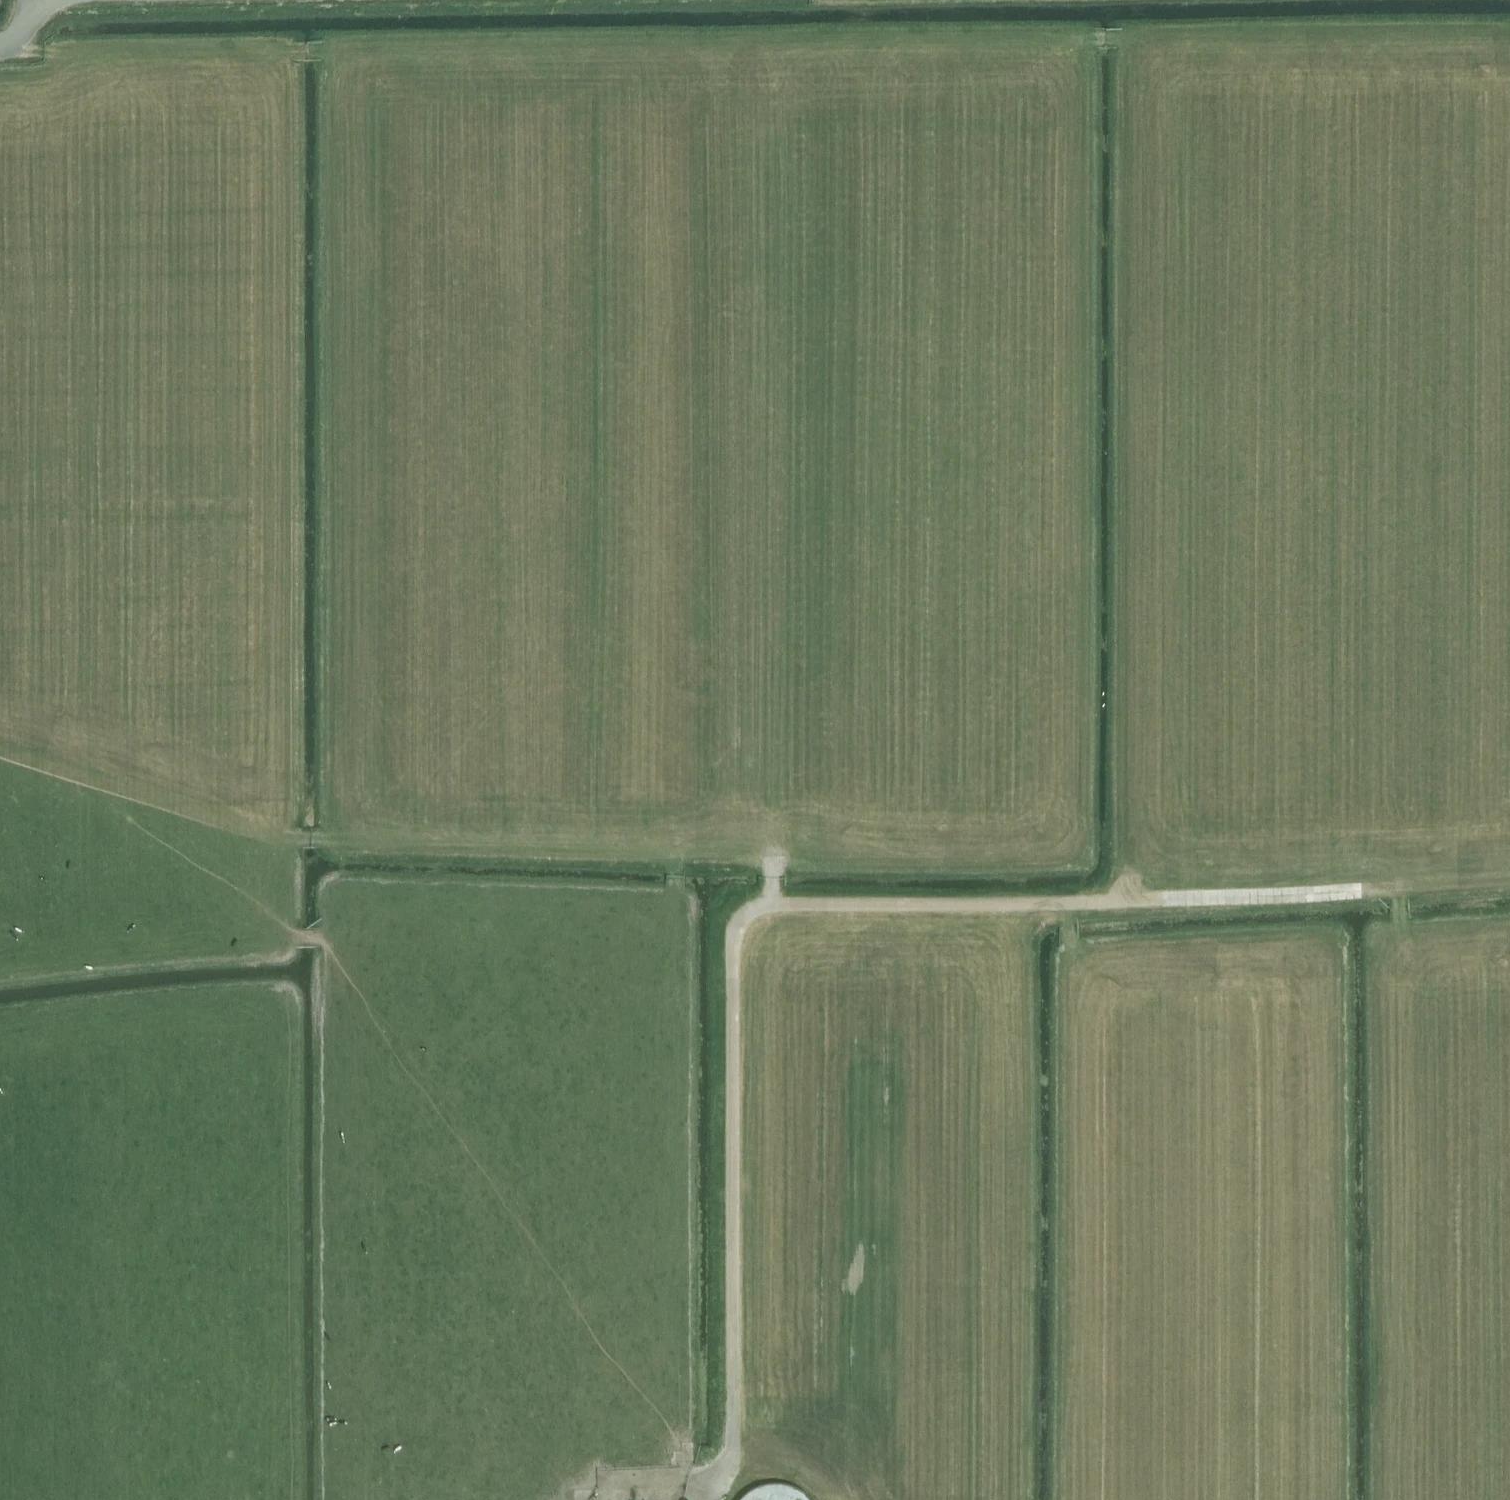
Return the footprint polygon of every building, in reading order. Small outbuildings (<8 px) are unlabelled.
[(811,1499),(804,1494),(795,1489),(786,1486),(776,1485),(767,1486),(757,1489),(749,1494),(742,1499),(811,1499)]
